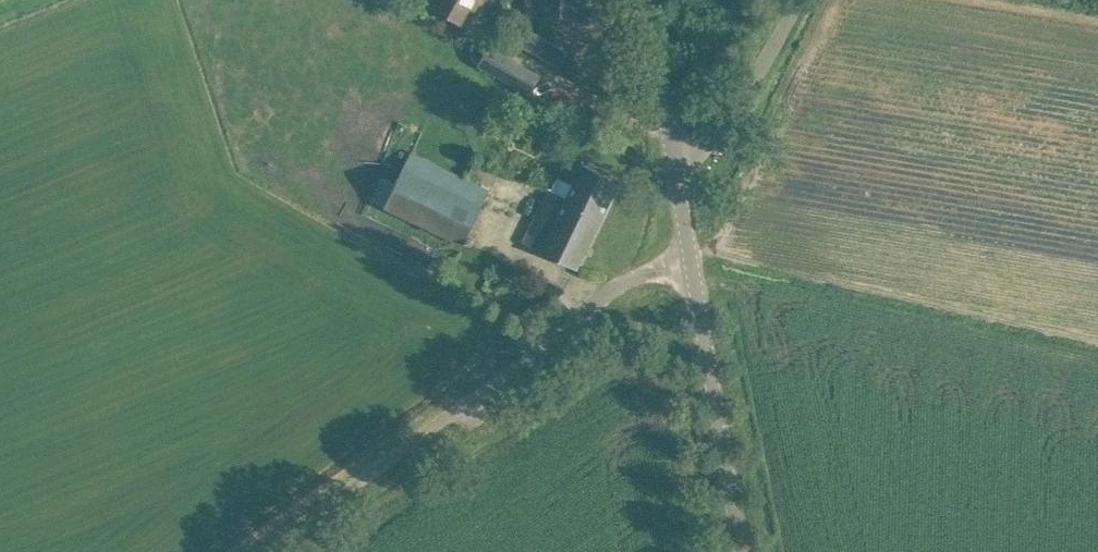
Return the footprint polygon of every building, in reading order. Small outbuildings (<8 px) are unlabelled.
[(483,0),(426,0),(424,3),(469,26),(483,0)] [(539,16),(581,17),(581,0),(539,0),(539,16)] [(540,75),(488,46),(479,64),(530,92),(540,75)] [(580,124),(573,135),(591,146),(598,134),(580,124)] [(366,200),(459,243),(483,189),(405,153),(391,185),(376,179),(366,200)] [(543,200),(522,242),(576,269),(619,180),(568,156),(558,176),(546,201),(543,200)]
